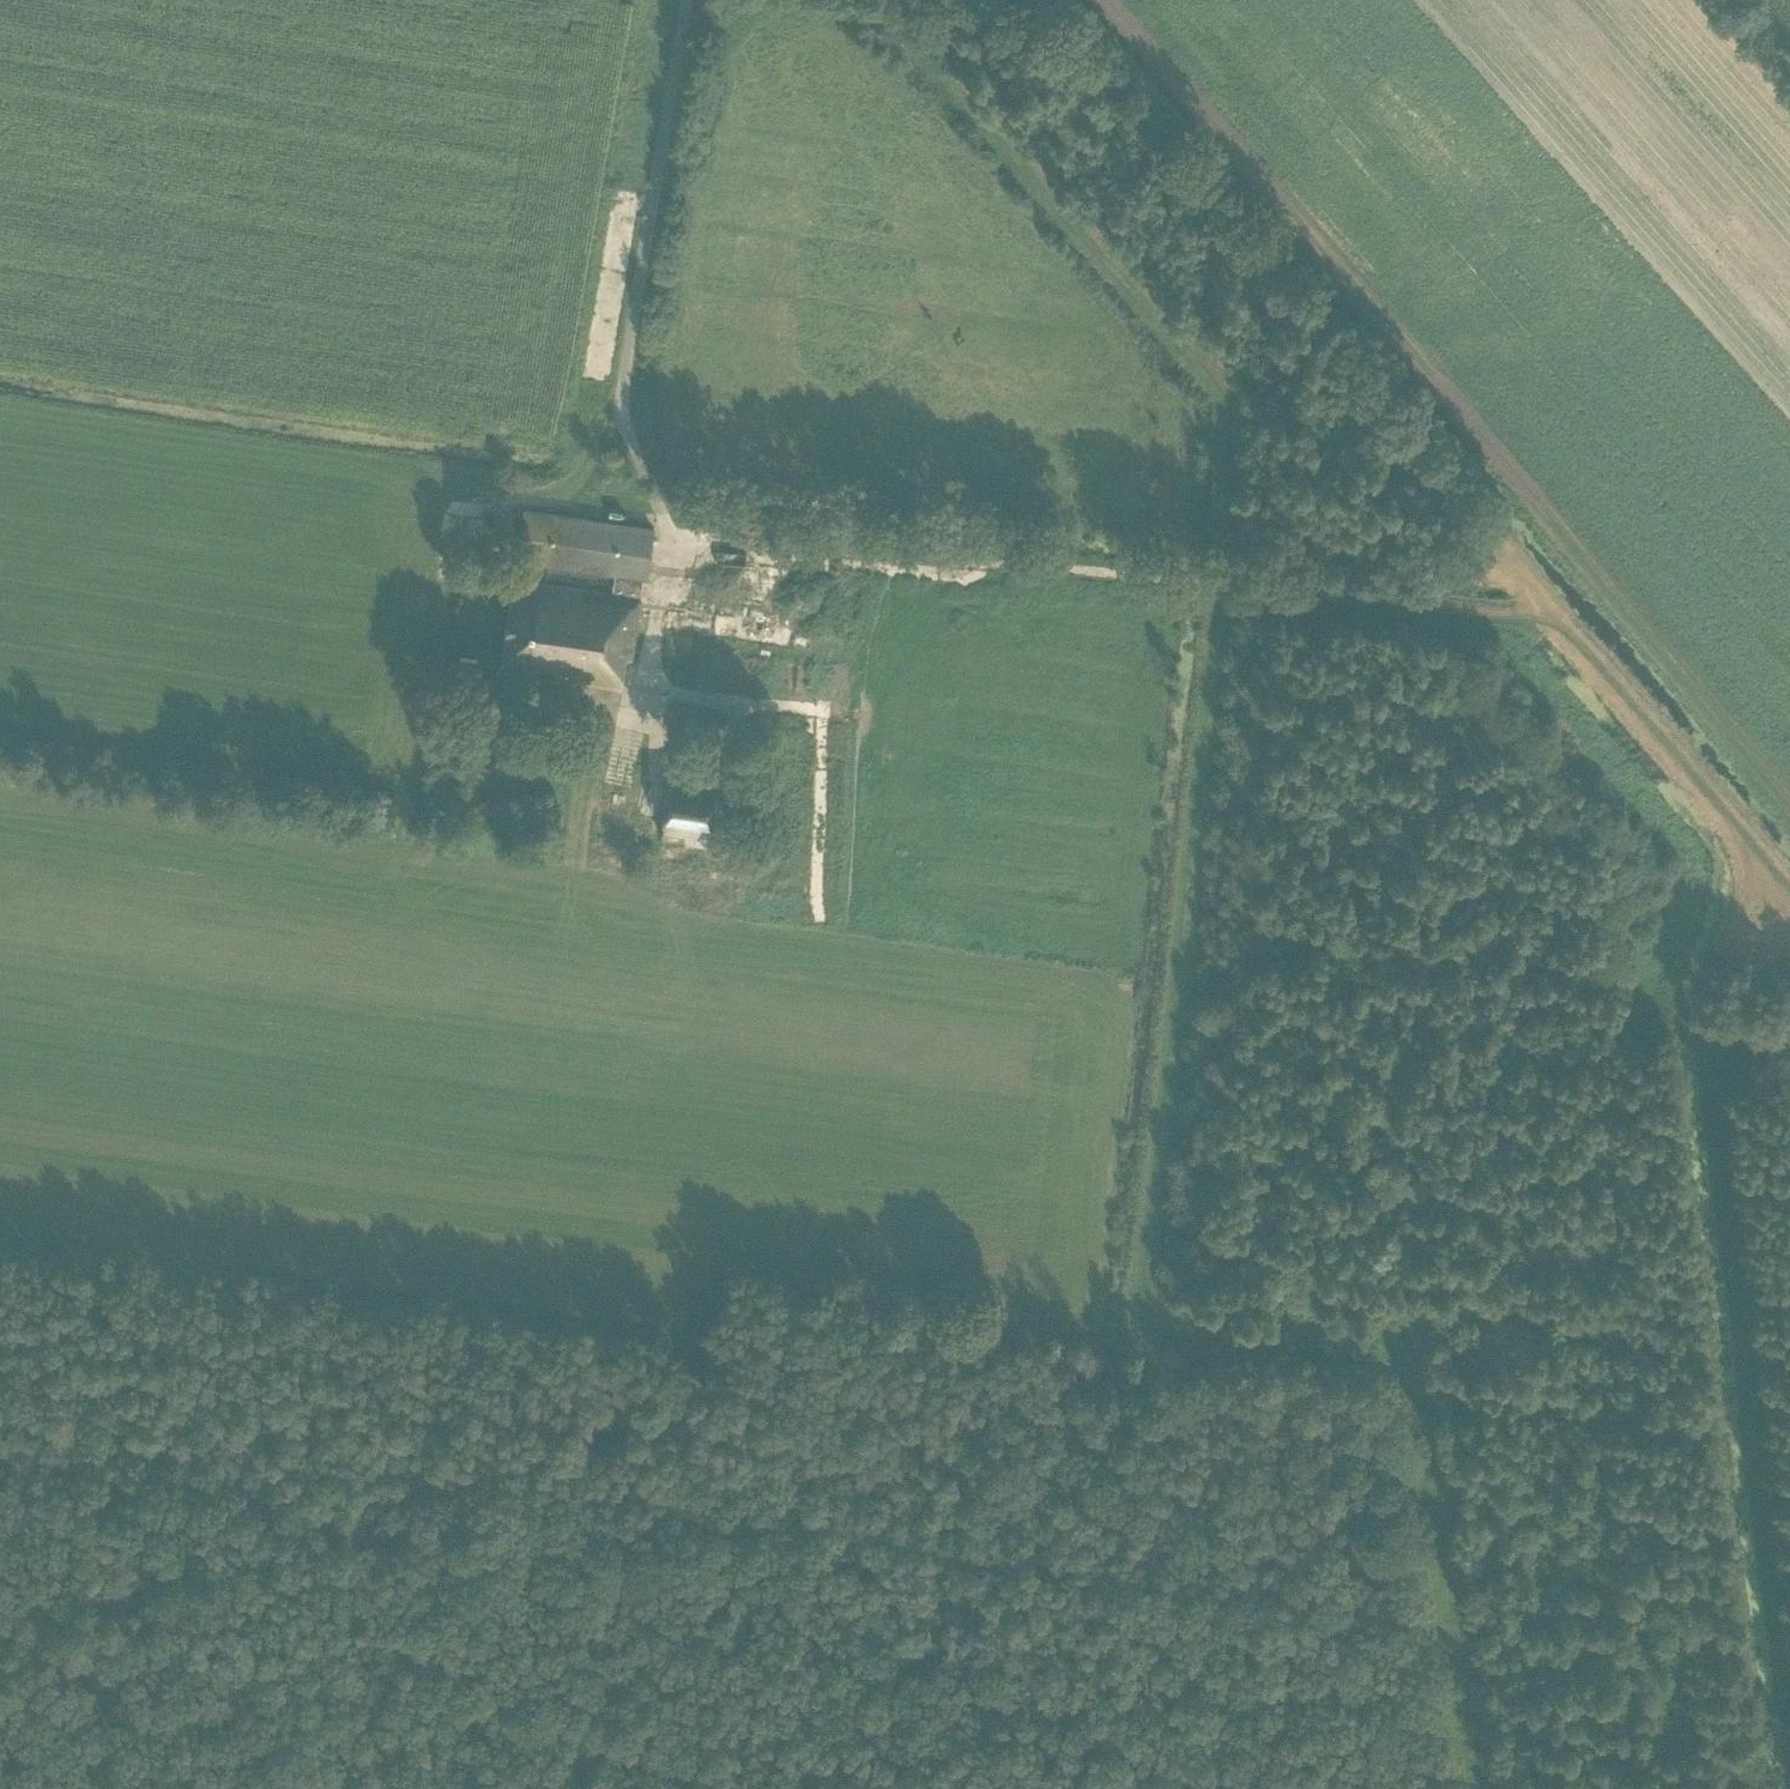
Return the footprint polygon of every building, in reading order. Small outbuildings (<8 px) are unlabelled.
[(647,578),(655,527),(526,508),(518,559),(616,573),(613,591),(606,590),(608,578),(545,569),(544,581),(515,577),(503,662),(533,666),(532,671),(622,684),(625,658),(635,659),(644,595),(642,595),(644,577),(647,578)] [(674,660),(678,679),(699,676),(696,656),(674,660)] [(671,755),(664,826),(711,831),(719,760),(671,755)]
